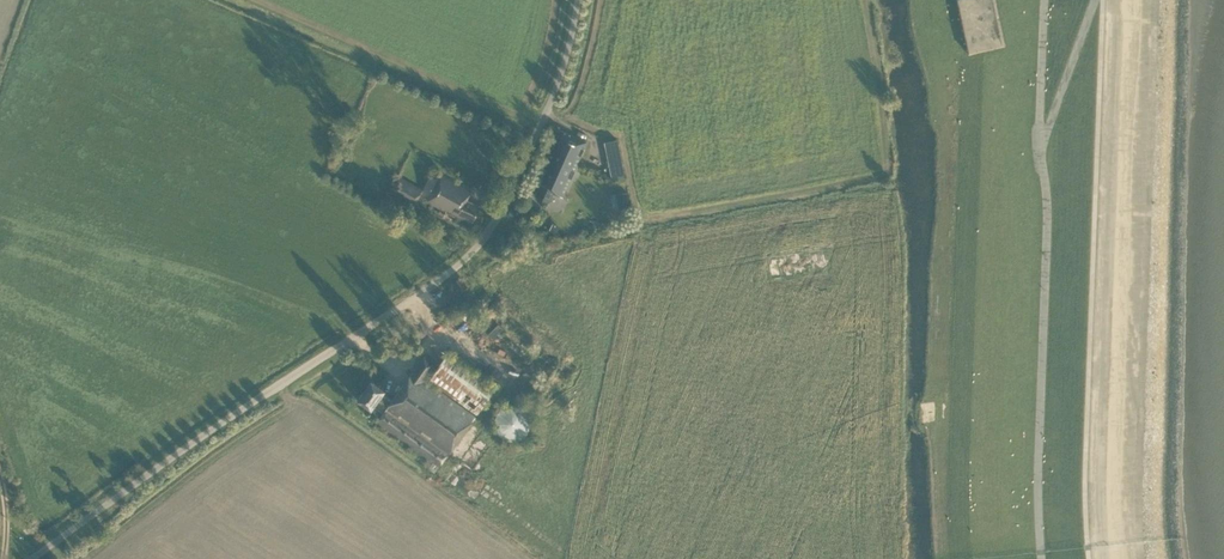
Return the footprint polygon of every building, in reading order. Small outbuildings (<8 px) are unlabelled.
[(996,0),(958,0),(970,54),(1006,46),(996,0)] [(551,192),(562,196),(585,141),(559,130),(542,168),(544,169),(538,182),(540,183),(534,194),(547,200),(551,192)] [(623,163),(618,139),(605,142),(609,166),(623,163)] [(471,221),(479,205),(467,200),(472,190),(440,173),(425,200),(439,208),(437,212),(442,214),(444,210),(456,217),(457,214),(471,221)] [(389,192),(413,206),(423,189),(399,175),(389,192)] [(560,226),(552,222),(548,230),(556,234),(560,226)] [(497,336),(506,326),(502,322),(493,332),(497,336)] [(375,421),(438,465),(493,388),(445,354),(439,363),(424,355),(391,400),(381,393),(384,389),(371,379),(356,400),(369,409),(372,404),(382,412),(375,421)] [(500,408),(505,437),(533,432),(528,402),(500,408)]
